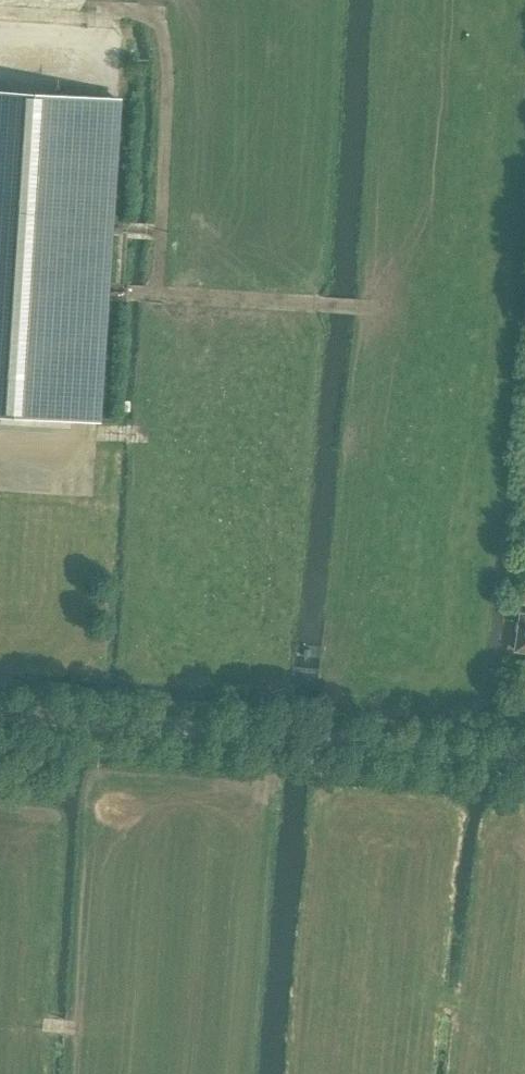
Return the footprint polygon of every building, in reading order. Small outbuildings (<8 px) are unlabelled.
[(0,92),(0,416),(97,422),(118,101),(0,92)] [(524,651),(524,615),(522,614),(516,650),(524,651)]
